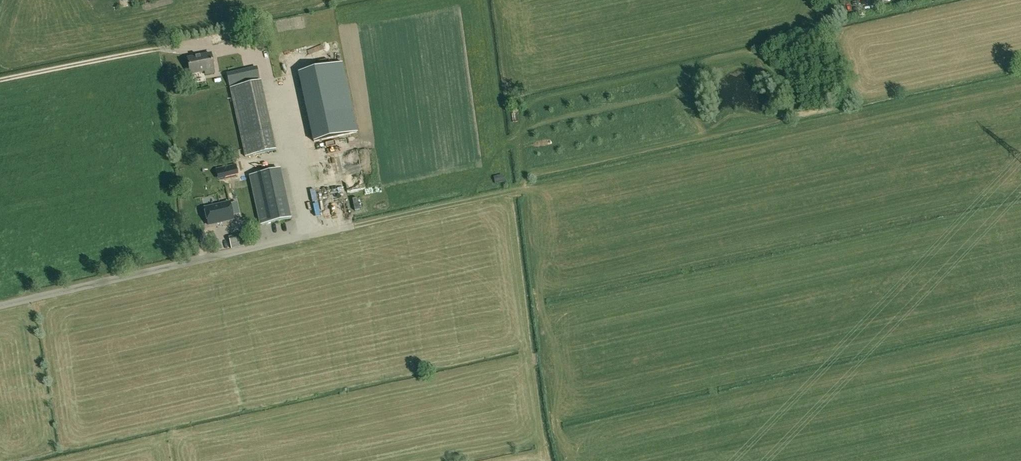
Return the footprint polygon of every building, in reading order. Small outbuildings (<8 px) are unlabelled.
[(187,58),(190,74),(205,71),(206,74),(214,72),(211,54),(187,58)] [(235,73),(237,84),(248,82),(245,70),(235,73)] [(352,110),(309,120),(314,142),(357,132),(352,110)] [(245,157),(275,150),(271,130),(241,137),(245,157)] [(235,176),(233,168),(224,170),(225,178),(235,176)] [(249,177),(261,226),(291,219),(279,169),(249,177)] [(334,184),(336,196),(346,194),(344,183),(334,184)] [(227,186),(209,190),(210,196),(229,193),(227,186)] [(233,219),(230,203),(204,208),(208,225),(233,219)] [(231,248),(250,243),(248,232),(228,236),(231,248)]
